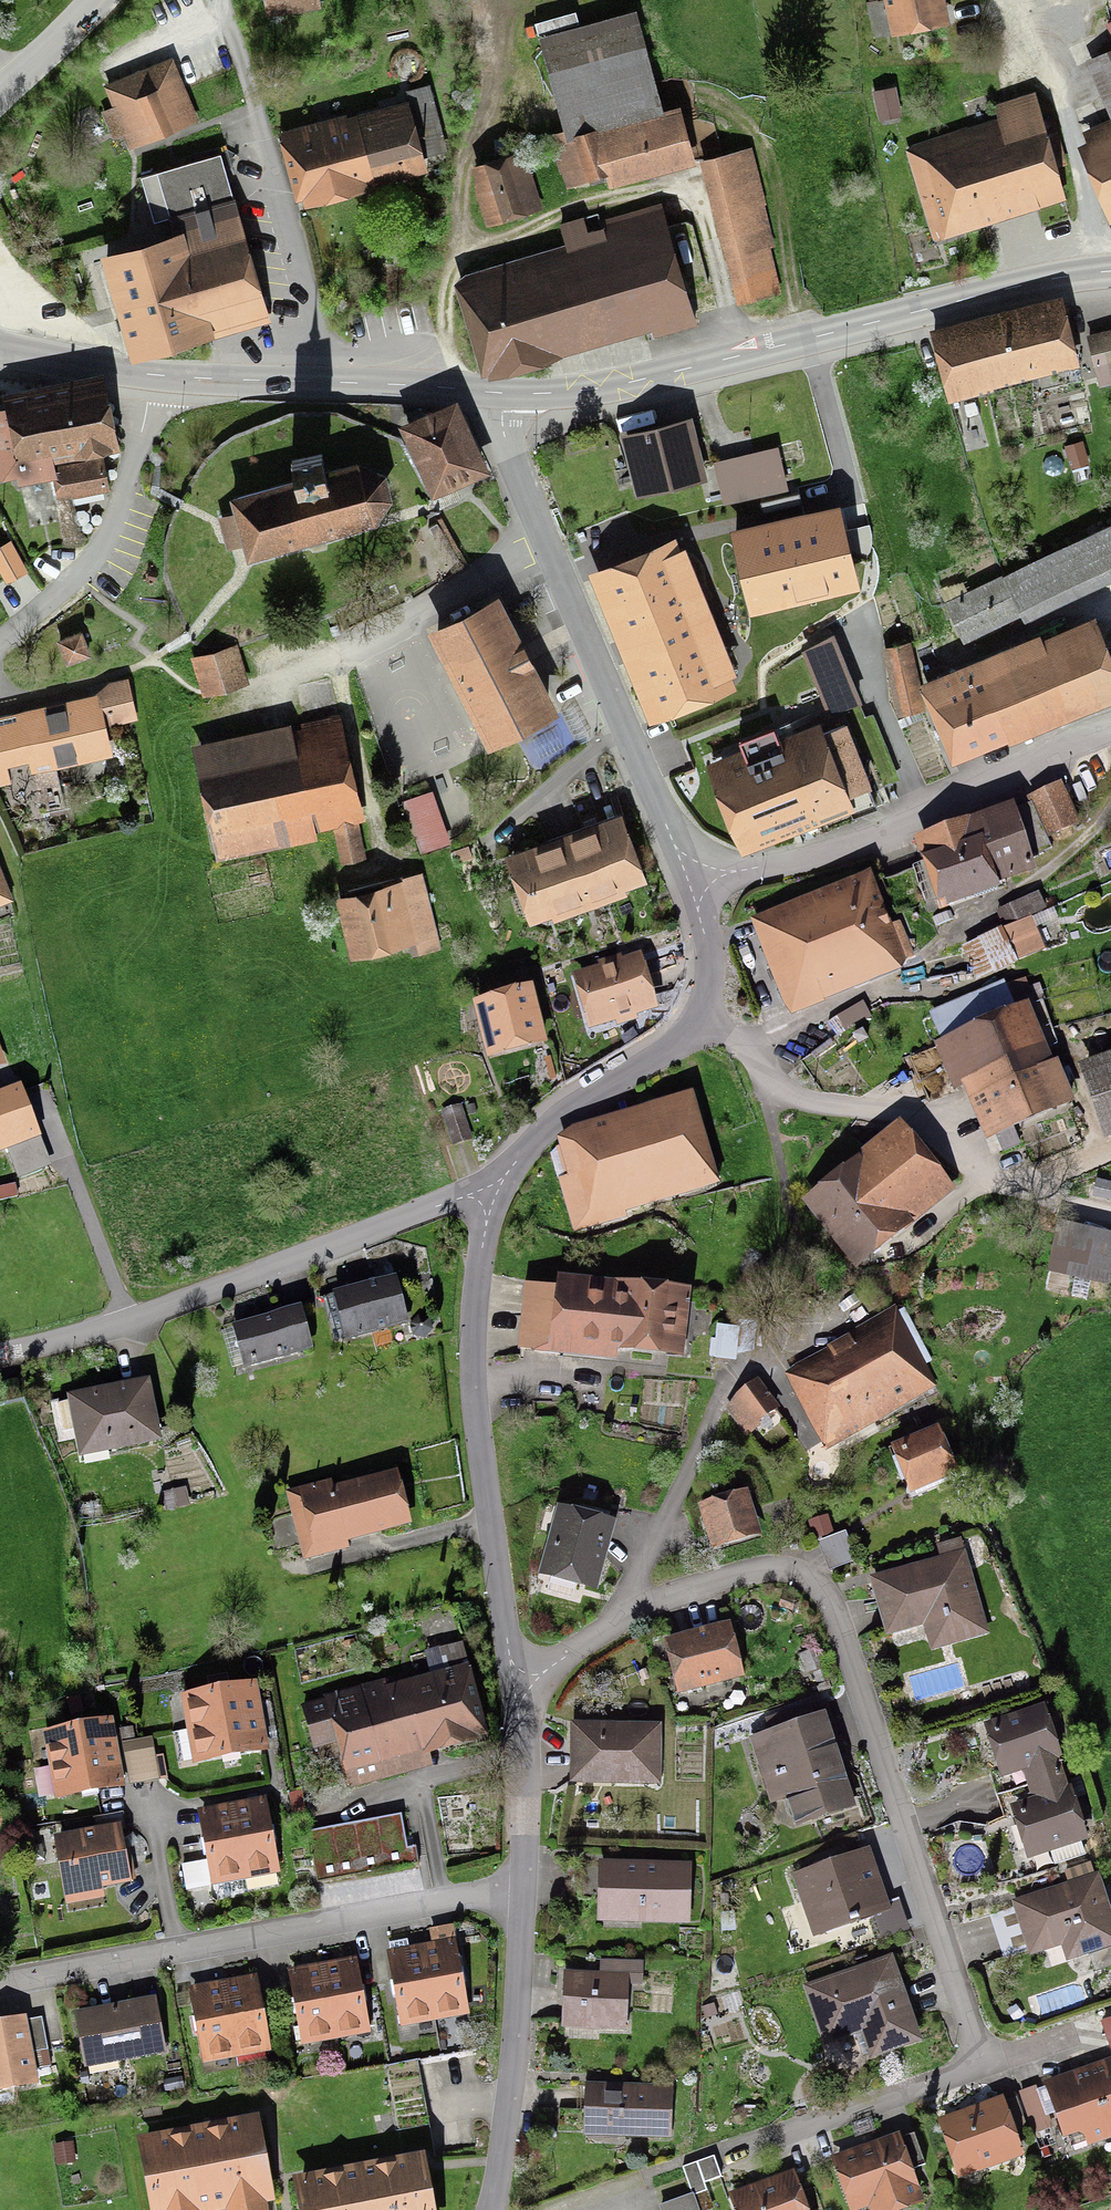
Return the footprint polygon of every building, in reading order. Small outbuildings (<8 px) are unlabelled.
[(941,0),(891,0),(897,26),(944,17),(941,0)] [(564,127),(556,130),(571,184),(590,179),(586,167),(607,161),(612,181),(689,160),(675,112),(666,114),(636,7),(538,34),(564,127)] [(1086,58),(1110,117),(1110,48),(1086,58)] [(130,148),(199,120),(173,55),(103,83),(112,105),(101,110),(113,139),(124,134),(130,148)] [(873,90),(879,120),(903,115),(897,85),(873,90)] [(414,93),(429,151),(444,147),(430,89),(414,93)] [(1036,93),(995,105),(999,118),(913,144),(938,223),(1063,185),(1058,166),(1069,163),(1054,116),(1044,119),(1036,93)] [(349,125),(292,139),(305,193),(423,165),(411,117),(350,131),(349,125)] [(1083,129),(1110,195),(1110,118),(1083,129)] [(736,255),(746,295),(780,287),(769,245),(763,247),(753,209),(766,206),(752,151),(706,162),(730,256),(736,255)] [(202,320),(267,302),(236,196),(234,196),(222,152),(157,171),(176,237),(107,257),(135,353),(206,333),(202,320)] [(497,216),(533,205),(521,164),(485,175),(497,216)] [(654,336),(698,323),(662,201),(601,219),(606,237),(591,241),(584,218),(560,225),(570,259),(525,272),(521,258),(469,273),(495,360),(648,315),(654,336)] [(1075,341),(1065,305),(1002,321),(932,340),(946,391),(1079,356),(1075,341)] [(1087,334),(1100,386),(1110,384),(1110,328),(1087,334)] [(56,499),(110,488),(104,460),(98,461),(96,449),(93,436),(104,434),(96,391),(0,410),(0,474),(16,471),(18,480),(51,473),(56,499)] [(455,405),(408,427),(436,486),(483,464),(455,405)] [(640,489),(701,474),(687,419),(627,434),(640,489)] [(1072,467),(1089,462),(1083,439),(1066,443),(1072,467)] [(778,445),(714,461),(725,504),(789,488),(778,445)] [(340,525),(373,515),(387,497),(381,478),(361,470),(329,477),(323,454),(293,461),(297,482),(232,500),(241,528),(250,555),(340,529),(340,525)] [(841,502),(730,528),(750,613),(861,587),(841,502)] [(963,642),(1110,571),(1110,521),(944,602),(963,642)] [(589,568),(651,722),(735,688),(682,556),(685,555),(676,533),(589,568)] [(12,539),(0,545),(0,571),(6,582),(28,570),(12,539)] [(489,736),(550,706),(499,605),(438,636),(489,736)] [(1110,696),(1110,663),(1096,627),(985,674),(981,664),(922,688),(950,754),(1008,729),(1006,724),(1070,697),(1076,711),(1110,696)] [(57,639),(66,665),(92,656),(83,630),(57,639)] [(863,702),(835,632),(802,650),(828,715),(863,702)] [(899,708),(920,704),(910,650),(889,654),(899,708)] [(232,652),(202,661),(210,687),(240,679),(232,652)] [(129,677),(109,681),(95,693),(0,715),(0,786),(11,784),(8,766),(29,762),(31,773),(114,755),(108,725),(139,719),(129,677)] [(870,786),(873,786),(848,721),(825,730),(818,712),(776,728),(775,726),(739,740),(743,748),(707,762),(742,853),(856,809),(858,813),(878,805),(870,786)] [(288,819),(352,806),(337,737),(272,751),(271,745),(202,760),(220,843),(290,828),(288,819)] [(1049,838),(1081,823),(1062,782),(1027,799),(1031,805),(1016,810),(1015,805),(913,840),(937,905),(945,903),(948,909),(1001,889),(1000,884),(1036,871),(1033,859),(1053,848),(1049,838)] [(433,790),(403,800),(422,853),(452,843),(433,790)] [(359,821),(334,827),(342,863),(367,857),(359,821)] [(640,877),(621,822),(612,825),(566,841),(529,854),(514,860),(534,916),(553,910),(557,921),(573,915),(569,902),(640,877)] [(474,858),(470,845),(454,850),(458,863),(474,858)] [(441,948),(422,871),(381,881),(382,884),(335,896),(351,958),(409,944),(412,955),(441,948)] [(792,1018),(903,971),(908,960),(913,957),(900,922),(892,924),(871,872),(751,920),(785,1008),(792,1018)] [(1047,909),(1040,892),(996,911),(1004,928),(1047,909)] [(931,918),(935,926),(953,919),(949,911),(931,918)] [(1032,917),(1003,930),(1003,929),(962,947),(977,980),(1018,962),(1018,961),(1046,948),(1032,917)] [(659,1010),(642,954),(623,959),(622,955),(597,962),(598,967),(572,974),(589,1031),(616,1022),(617,1027),(638,1021),(637,1016),(659,1010)] [(1007,986),(1005,982),(930,1012),(942,1041),(1036,1004),(1026,978),(1007,986)] [(549,1045),(533,987),(473,1003),(476,1013),(463,1016),(467,1032),(480,1028),(488,1061),(549,1045)] [(845,1030),(872,1015),(864,1001),(837,1016),(845,1030)] [(942,1041),(934,1044),(953,1093),(964,1088),(985,1141),(1077,1105),(1059,1061),(1054,1063),(1049,1050),(1059,1046),(1041,1002),(1036,1004),(942,1041)] [(853,1036),(859,1046),(870,1040),(864,1030),(853,1036)] [(812,1055),(817,1060),(837,1044),(832,1038),(812,1055)] [(1110,1139),(1110,1055),(1078,1066),(1104,1141),(1110,1139)] [(545,1059),(550,1080),(558,1079),(552,1057),(545,1059)] [(42,1138),(22,1086),(0,1094),(0,1154),(8,1151),(19,1180),(52,1167),(41,1139),(42,1138)] [(559,1147),(551,1154),(575,1233),(628,1218),(626,1213),(720,1187),(694,1093),(571,1128),(558,1140),(559,1147)] [(441,1111),(452,1146),(473,1140),(463,1104),(441,1111)] [(802,1203),(856,1271),(956,1191),(900,1121),(855,1157),(857,1159),(802,1203)] [(16,1185),(0,1188),(0,1202),(18,1198),(16,1185)] [(1047,1274),(1075,1280),(1071,1297),(1088,1301),(1091,1283),(1109,1287),(1110,1278),(1110,1234),(1058,1223),(1047,1274)] [(525,1284),(518,1352),(617,1363),(618,1352),(683,1359),(691,1291),(558,1277),(557,1288),(525,1284)] [(409,1325),(397,1278),(333,1294),(346,1342),(409,1325)] [(313,1352),(302,1308),(233,1325),(234,1329),(223,1332),(232,1369),(243,1366),(244,1370),(313,1352)] [(860,1351),(797,1385),(827,1441),(887,1409),(882,1399),(915,1382),(921,1393),(934,1386),(895,1314),(852,1337),(860,1351)] [(419,1315),(411,1324),(414,1335),(426,1338),(434,1329),(430,1318),(419,1315)] [(726,1410),(747,1437),(752,1433),(761,1427),(767,1433),(775,1426),(769,1417),(780,1409),(758,1379),(736,1396),(726,1410)] [(155,1438),(145,1386),(74,1399),(84,1452),(155,1438)] [(900,1452),(914,1486),(949,1472),(935,1438),(900,1452)] [(288,1495),(305,1557),(324,1551),(322,1542),(404,1521),(394,1480),(312,1502),(309,1490),(288,1495)] [(763,1536),(748,1490),(698,1506),(712,1552),(763,1536)] [(549,1569),(592,1580),(606,1529),(563,1517),(549,1569)] [(817,1543),(829,1573),(858,1561),(846,1531),(817,1543)] [(981,1630),(957,1546),(936,1552),(939,1563),(877,1580),(892,1632),(925,1623),(931,1644),(981,1630)] [(745,1678),(731,1624),(664,1641),(678,1696),(683,1694),(685,1701),(707,1696),(706,1691),(733,1684),(732,1682),(745,1678)] [(445,1672),(467,1666),(461,1646),(440,1652),(445,1672)] [(820,1649),(801,1654),(806,1674),(813,1672),(816,1684),(829,1680),(820,1649)] [(337,1747),(349,1790),(422,1771),(418,1757),(488,1739),(469,1666),(388,1687),(386,1680),(324,1696),(325,1700),(301,1706),(314,1753),(337,1747)] [(184,1698),(196,1763),(268,1750),(263,1725),(261,1710),(256,1685),(184,1698)] [(790,1801),(796,1822),(851,1805),(834,1752),(839,1751),(825,1706),(772,1722),(776,1734),(755,1741),(775,1805),(790,1801)] [(1079,1837),(1082,1836),(1043,1713),(993,1729),(1006,1769),(1021,1764),(1027,1781),(1031,1794),(1034,1805),(1019,1810),(1032,1852),(1050,1846),(1055,1864),(1084,1855),(1079,1837)] [(575,1781),(657,1783),(657,1728),(576,1727),(575,1781)] [(120,1781),(116,1760),(113,1748),(109,1728),(54,1739),(65,1792),(120,1781)] [(277,1872),(264,1801),(241,1805),(226,1808),(200,1813),(213,1884),(277,1872)] [(403,1815),(308,1831),(317,1883),(419,1866),(416,1846),(408,1847),(403,1815)] [(136,1881),(131,1851),(125,1851),(121,1826),(54,1837),(66,1906),(105,1899),(103,1890),(131,1885),(131,1882),(136,1881)] [(898,1899),(887,1903),(870,1852),(796,1876),(817,1937),(872,1919),(879,1939),(908,1930),(898,1899)] [(184,1867),(189,1889),(212,1883),(207,1861),(184,1867)] [(692,1864),(599,1862),(598,1924),(690,1926),(692,1864)] [(1019,1904),(1033,1950),(1071,1937),(1076,1953),(1087,1949),(1094,1971),(1110,1965),(1110,1923),(1091,1863),(1065,1871),(1070,1888),(1061,1891),(1019,1904)] [(432,1947),(427,1948),(416,1950),(392,1954),(404,2022),(466,2011),(451,1930),(430,1934),(432,1947)] [(738,1955),(736,1946),(724,1948),(726,1956),(738,1955)] [(600,1973),(563,1972),(562,2030),(627,2031),(628,1986),(643,1986),(644,1962),(600,1960),(600,1973)] [(305,2041),(366,2030),(354,1961),(328,1966),(317,1968),(293,1972),(305,2041)] [(916,2041),(890,1965),(810,1991),(826,2039),(860,2028),(869,2057),(916,2041)] [(254,1979),(229,1984),(217,1986),(193,1990),(205,2059),(267,2048),(254,1979)] [(166,2055),(156,1999),(75,2013),(85,2069),(166,2055)] [(1006,2011),(1015,2023),(1025,2016),(1016,2004),(1006,2011)] [(0,2022),(0,2093),(39,2086),(36,2071),(52,2068),(43,2017),(28,2020),(27,2017),(0,2022)] [(1073,2147),(1110,2134),(1110,2065),(1109,2065),(1082,2075),(1051,2086),(1073,2147)] [(671,2140),(673,2087),(585,2084),(583,2138),(671,2140)] [(1039,2090),(1022,2096),(1033,2129),(1050,2123),(1039,2090)] [(1014,2103),(1004,2107),(1002,2102),(948,2121),(965,2171),(1020,2152),(1013,2132),(1023,2128),(1014,2103)] [(260,2117),(136,2140),(149,2209),(269,2209),(268,2207),(276,2205),(260,2117)] [(899,2139),(839,2160),(856,2209),(872,2204),(874,2209),(895,2209),(921,2201),(911,2171),(922,2167),(912,2139),(900,2144),(899,2139)] [(297,2209),(436,2209),(425,2155),(292,2181),(297,2209)] [(722,2178),(715,2157),(683,2168),(692,2196),(694,2195),(699,2209),(715,2209),(706,2184),(722,2178)] [(792,2177),(735,2197),(739,2209),(804,2209),(792,2177)] [(660,2207),(661,2209),(699,2209),(694,2195),(692,2196),(660,2207)]
